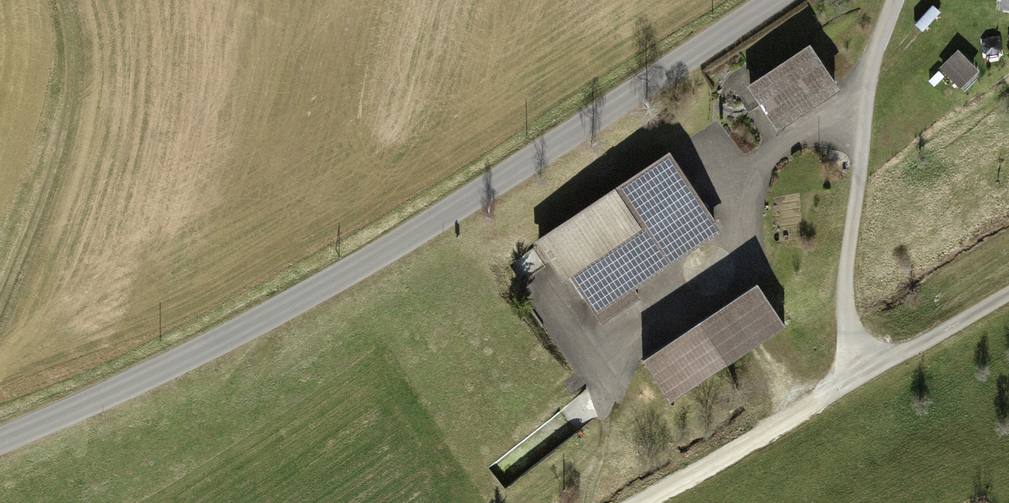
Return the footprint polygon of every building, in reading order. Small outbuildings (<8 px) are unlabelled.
[(836,87),(809,47),(751,86),(777,126),(836,87)] [(953,73),(979,94),(997,72),(972,51),(953,73)] [(626,278),(714,219),(669,152),(543,236),(547,243),(540,248),(549,262),(557,257),(601,322),(638,297),(626,278)] [(785,325),(756,283),(642,360),(671,402),(785,325)]
